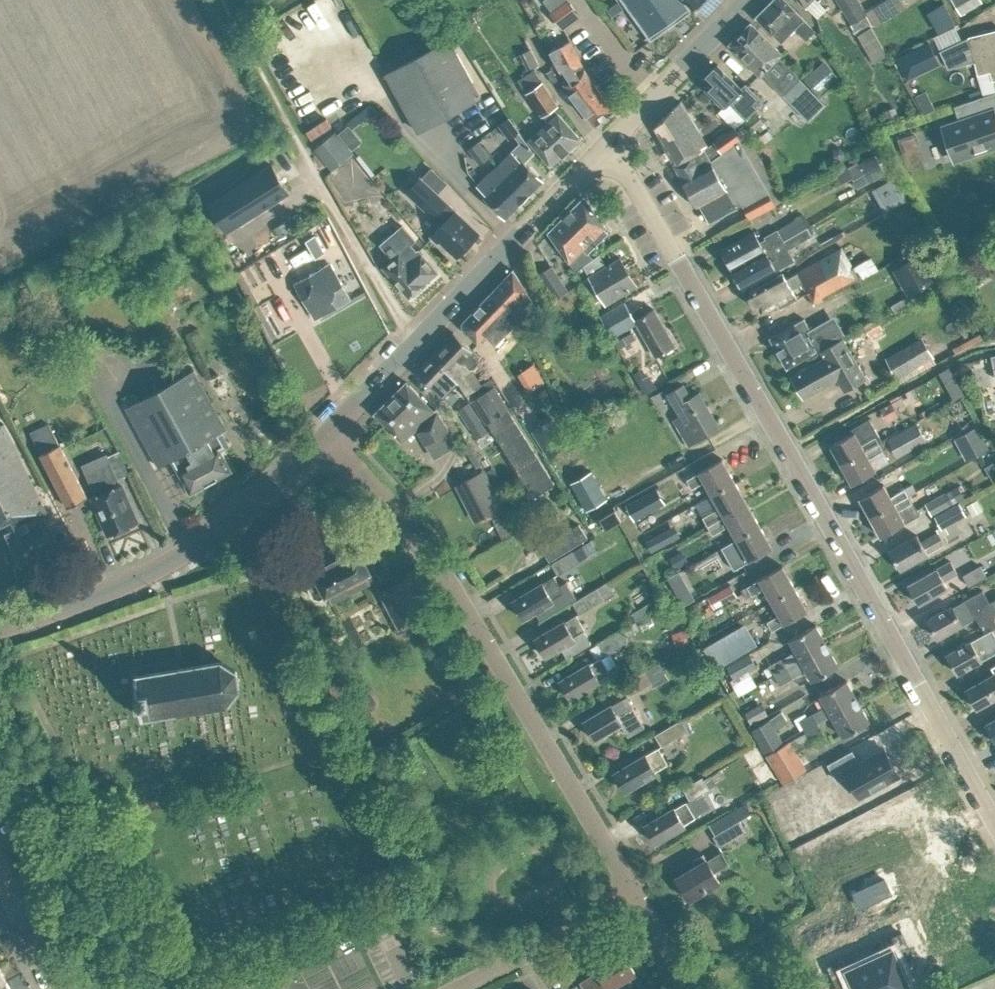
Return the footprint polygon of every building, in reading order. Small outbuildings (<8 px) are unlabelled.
[(580,15),(569,0),(543,0),(543,1),(550,11),(549,12),(561,28),(580,15)] [(609,7),(614,15),(626,6),(622,0),(618,0),(609,7)] [(683,0),(624,0),(649,36),(687,8),(689,11),(690,10),(683,0)] [(705,16),(720,0),(690,0),(705,16)] [(803,19),(804,18),(785,0),(772,0),(756,16),(781,41),(795,27),(806,39),(815,30),(803,19)] [(869,14),(861,0),(836,0),(851,24),(869,14)] [(982,0),(955,0),(962,12),(982,0)] [(937,7),(948,26),(956,22),(945,2),(937,7)] [(813,91),(779,57),(783,53),(751,22),(729,44),(761,76),(766,70),(785,89),(784,90),(799,105),(813,91)] [(863,30),(878,57),(891,49),(876,22),(863,30)] [(941,49),(950,67),(974,61),(978,73),(991,70),(993,79),(994,78),(994,29),(968,36),(968,37),(963,39),(941,49)] [(419,130),(482,95),(450,37),(387,72),(419,130)] [(929,39),(898,54),(900,58),(908,76),(908,77),(939,62),(929,39)] [(594,125),(613,109),(591,80),(571,40),(552,50),(566,79),(566,80),(573,92),(571,93),(573,97),(594,125)] [(531,48),(520,53),(528,69),(538,64),(531,48)] [(825,59),(804,78),(819,94),(838,77),(825,59)] [(710,82),(705,87),(724,107),(728,102),(746,120),(756,113),(765,101),(746,83),(742,88),(718,64),(705,76),(710,82)] [(581,138),(559,113),(554,108),(558,105),(534,69),(516,79),(541,117),(543,116),(548,122),(528,139),(550,165),(581,138)] [(953,105),(957,118),(940,124),(953,162),(994,148),(994,91),(953,105)] [(498,94),(482,111),(497,124),(512,108),(498,94)] [(680,101),(653,128),(674,163),(671,165),(695,206),(698,205),(707,221),(738,203),(743,211),(775,192),(740,133),(719,145),(713,135),(704,140),(680,101)] [(353,127),(375,110),(370,104),(348,121),(353,127)] [(746,120),(743,122),(751,132),(764,123),(756,113),(746,120)] [(508,117),(499,124),(509,138),(513,135),(518,142),(514,145),(515,147),(494,168),(523,197),(541,179),(524,162),(534,152),(508,117)] [(334,168),(353,153),(335,131),(316,146),(334,168)] [(924,163),(913,132),(897,138),(908,168),(924,163)] [(480,163),(490,155),(479,141),(469,148),(480,163)] [(858,162),(846,168),(855,188),(885,174),(875,154),(858,162)] [(226,232),(290,192),(271,162),(207,202),(226,232)] [(505,215),(523,197),(494,168),(477,184),(487,195),(486,196),(505,215)] [(420,176),(406,191),(441,224),(430,236),(436,242),(439,240),(457,257),(480,232),(420,176)] [(906,203),(894,178),(874,187),(886,212),(906,203)] [(605,226),(587,200),(581,199),(548,231),(576,271),(583,265),(594,258),(588,252),(608,232),(603,227),(605,226)] [(416,251),(410,243),(414,240),(402,225),(381,243),(394,258),(384,267),(409,296),(438,271),(418,249),(416,251)] [(784,240),(733,268),(744,288),(795,260),(789,248),(812,235),(807,227),(784,240)] [(733,268),(784,240),(778,228),(764,235),(766,238),(761,241),(755,230),(722,249),(733,268)] [(302,233),(277,247),(292,273),(317,259),(316,257),(324,252),(315,234),(306,239),(302,233)] [(853,267),(842,247),(787,279),(783,272),(750,290),(748,296),(754,306),(760,308),(762,312),(779,303),(781,307),(798,298),(791,286),(801,280),(815,305),(878,269),(871,256),(853,267)] [(940,277),(926,250),(893,268),(907,295),(940,277)] [(607,265),(599,255),(594,258),(583,265),(590,275),(589,276),(605,304),(637,284),(621,257),(607,265)] [(322,315),(351,298),(330,262),(295,283),(311,312),(322,315)] [(553,299),(568,290),(551,264),(537,274),(553,299)] [(490,293),(515,318),(516,317),(519,320),(535,302),(513,269),(490,293)] [(506,327),(515,318),(490,293),(462,322),(462,327),(477,342),(484,335),(495,345),(509,330),(506,327)] [(624,301),(600,315),(614,338),(638,324),(656,355),(675,344),(654,308),(644,314),(639,306),(630,311),(624,301)] [(845,335),(833,314),(809,328),(804,319),(771,337),(788,367),(845,335)] [(456,379),(458,381),(467,393),(484,382),(472,366),(481,357),(454,331),(431,355),(456,379)] [(896,378),(933,357),(921,336),(884,357),(896,378)] [(866,377),(843,337),(821,349),(826,357),(792,376),(801,392),(806,389),(809,393),(838,377),(845,390),(866,377)] [(450,389),(458,381),(456,379),(431,355),(417,371),(451,403),(458,397),(450,389)] [(533,388),(549,379),(538,360),(522,369),(533,388)] [(953,399),(963,394),(949,366),(939,371),(953,399)] [(228,429),(195,369),(126,406),(159,466),(173,458),(178,468),(191,491),(231,469),(219,447),(222,446),(216,435),(228,429)] [(434,408),(406,380),(374,413),(402,441),(417,427),(426,443),(450,429),(437,407),(436,408),(434,408)] [(471,399),(481,417),(485,423),(486,422),(533,496),(554,482),(507,408),(506,409),(505,406),(508,404),(495,383),(471,399)] [(690,397),(683,384),(668,392),(682,416),(674,420),(688,444),(719,426),(699,392),(690,397)] [(908,407),(902,396),(880,408),(887,421),(898,415),(897,413),(908,407)] [(488,430),(469,401),(457,408),(476,438),(488,430)] [(553,416),(531,429),(548,456),(570,443),(553,416)] [(841,464),(879,443),(882,441),(868,418),(850,428),(853,432),(831,445),(841,464)] [(0,421),(0,524),(0,523),(20,563),(58,544),(43,514),(47,512),(3,423),(1,424),(0,421)] [(68,506),(87,496),(48,422),(29,431),(68,506)] [(898,456),(926,440),(916,423),(888,438),(892,445),(898,456)] [(989,447),(977,425),(954,437),(966,459),(989,447)] [(882,441),(879,443),(883,450),(892,445),(888,438),(882,441)] [(879,443),(841,464),(852,483),(876,470),(869,457),(873,454),(874,455),(883,450),(879,443)] [(711,493),(735,480),(722,458),(686,478),(692,488),(704,481),(711,493)] [(112,487),(109,480),(116,477),(110,462),(86,473),(93,487),(97,486),(100,492),(92,496),(109,534),(137,522),(120,483),(112,487)] [(485,468),(455,483),(474,521),(500,508),(489,488),(494,486),(485,468)] [(585,509),(607,497),(592,470),(571,481),(585,509)] [(708,524),(747,502),(735,480),(711,493),(721,511),(717,513),(715,509),(703,516),(708,524)] [(870,516),(908,494),(904,487),(894,492),(895,493),(890,496),(883,483),(859,496),(870,516)] [(931,515),(964,497),(957,485),(924,502),(931,515)] [(656,486),(626,503),(634,519),(665,502),(656,486)] [(908,494),(870,516),(881,535),(905,521),(905,522),(919,514),(908,494)] [(983,509),(977,498),(966,504),(972,515),(983,509)] [(942,528),(967,515),(959,501),(934,514),(942,528)] [(736,538),(760,524),(747,502),(708,524),(712,533),(725,526),(722,522),(726,520),(736,538)] [(606,528),(621,518),(615,507),(599,516),(606,528)] [(549,559),(588,537),(579,522),(541,544),(549,559)] [(760,524),(736,538),(724,544),(737,567),(772,547),(760,524)] [(673,540),(666,528),(645,540),(652,551),(673,540)] [(944,542),(938,531),(920,541),(916,534),(889,549),(899,568),(927,553),(926,552),(944,542)] [(558,573),(592,554),(585,543),(552,563),(558,573)] [(330,600),(374,577),(357,545),(312,568),(316,576),(311,579),(308,586),(313,596),(320,598),(327,595),(330,600)] [(918,602),(948,586),(944,579),(956,572),(949,559),(907,583),(918,602)] [(969,585),(988,575),(981,564),(963,574),(969,585)] [(772,601),(795,587),(783,565),(747,585),(753,594),(764,587),(772,601)] [(684,567),(671,574),(686,602),(700,595),(684,567)] [(542,581),(512,599),(523,618),(536,610),(540,618),(576,597),(566,579),(559,584),(554,575),(542,582),(542,581)] [(399,627),(423,614),(404,580),(381,592),(399,627)] [(580,612),(616,592),(609,580),(574,601),(580,612)] [(738,593),(732,582),(710,596),(715,606),(738,593)] [(795,587),(772,601),(779,614),(768,620),(773,630),(808,610),(795,587)] [(982,589),(961,601),(963,605),(954,610),(951,604),(927,618),(937,636),(971,618),(971,617),(974,616),(979,624),(993,617),(994,616),(994,598),(988,602),(982,589)] [(584,628),(576,613),(564,620),(563,618),(534,636),(545,655),(560,647),(566,657),(590,642),(582,629),(584,628)] [(994,651),(994,634),(992,628),(994,626),(994,620),(993,617),(979,624),(984,632),(971,640),(971,639),(946,653),(957,672),(994,651)] [(636,621),(622,628),(626,635),(640,628),(636,621)] [(747,624),(705,649),(717,670),(759,645),(747,624)] [(774,674),(827,645),(816,624),(789,638),(796,651),(783,657),(783,656),(768,664),(774,674)] [(604,654),(628,639),(626,635),(622,628),(598,642),(604,654)] [(689,642),(684,628),(672,633),(676,647),(689,642)] [(827,645),(774,674),(779,684),(806,669),(813,680),(839,666),(827,645)] [(735,679),(757,666),(749,652),(727,665),(735,679)] [(609,671),(600,655),(589,662),(588,661),(559,678),(570,697),(600,680),(598,678),(609,671)] [(142,718),(227,703),(238,687),(236,672),(219,661),(135,675),(142,718)] [(631,695),(663,674),(656,663),(624,683),(631,695)] [(966,688),(976,707),(994,696),(994,672),(966,688)] [(832,714),(858,700),(846,679),(820,694),(827,705),(800,720),(805,729),(818,722),(832,714)] [(632,705),(626,694),(611,703),(610,702),(583,719),(594,738),(621,722),(628,734),(644,725),(632,705)] [(365,708),(372,708),(376,701),(373,695),(366,695),(361,702),(365,708)] [(858,700),(832,714),(843,735),(870,721),(858,700)] [(768,713),(761,702),(744,711),(751,723),(768,713)] [(765,753),(783,741),(775,729),(788,720),(782,709),(769,719),(750,729),(765,753)] [(985,723),(994,740),(994,717),(985,723)] [(662,745),(689,729),(683,718),(656,734),(662,745)] [(818,722),(805,729),(810,739),(824,731),(818,722)] [(789,739),(765,753),(781,780),(805,765),(789,739)] [(625,789),(656,771),(654,768),(666,761),(657,745),(614,770),(625,789)] [(758,748),(744,757),(751,768),(765,759),(758,748)] [(851,751),(829,764),(837,779),(847,774),(859,796),(898,773),(884,748),(859,763),(851,751)] [(689,797),(709,787),(703,776),(684,787),(689,797)] [(808,776),(795,783),(802,794),(814,788),(808,776)] [(695,816),(686,801),(675,808),(674,806),(645,823),(656,842),(685,825),(683,822),(695,816)] [(720,846),(747,830),(740,819),(749,813),(743,803),(708,824),(720,846)] [(916,804),(876,826),(890,852),(930,830),(916,804)] [(868,813),(857,818),(864,832),(875,826),(868,813)] [(730,862),(723,850),(707,859),(704,852),(694,858),(697,863),(676,875),(690,899),(720,881),(715,871),(730,862)] [(866,886),(873,900),(891,892),(884,877),(866,886)] [(884,952),(870,959),(883,988),(910,988),(903,974),(905,973),(900,963),(913,957),(901,932),(879,942),(884,952)] [(635,972),(621,948),(596,963),(599,969),(580,981),(585,988),(603,988),(609,985),(610,987),(635,972)] [(850,968),(846,957),(828,965),(839,988),(842,988),(852,984),(854,988),(883,988),(870,959),(850,968)] [(6,980),(0,984),(0,988),(11,988),(6,980)]
